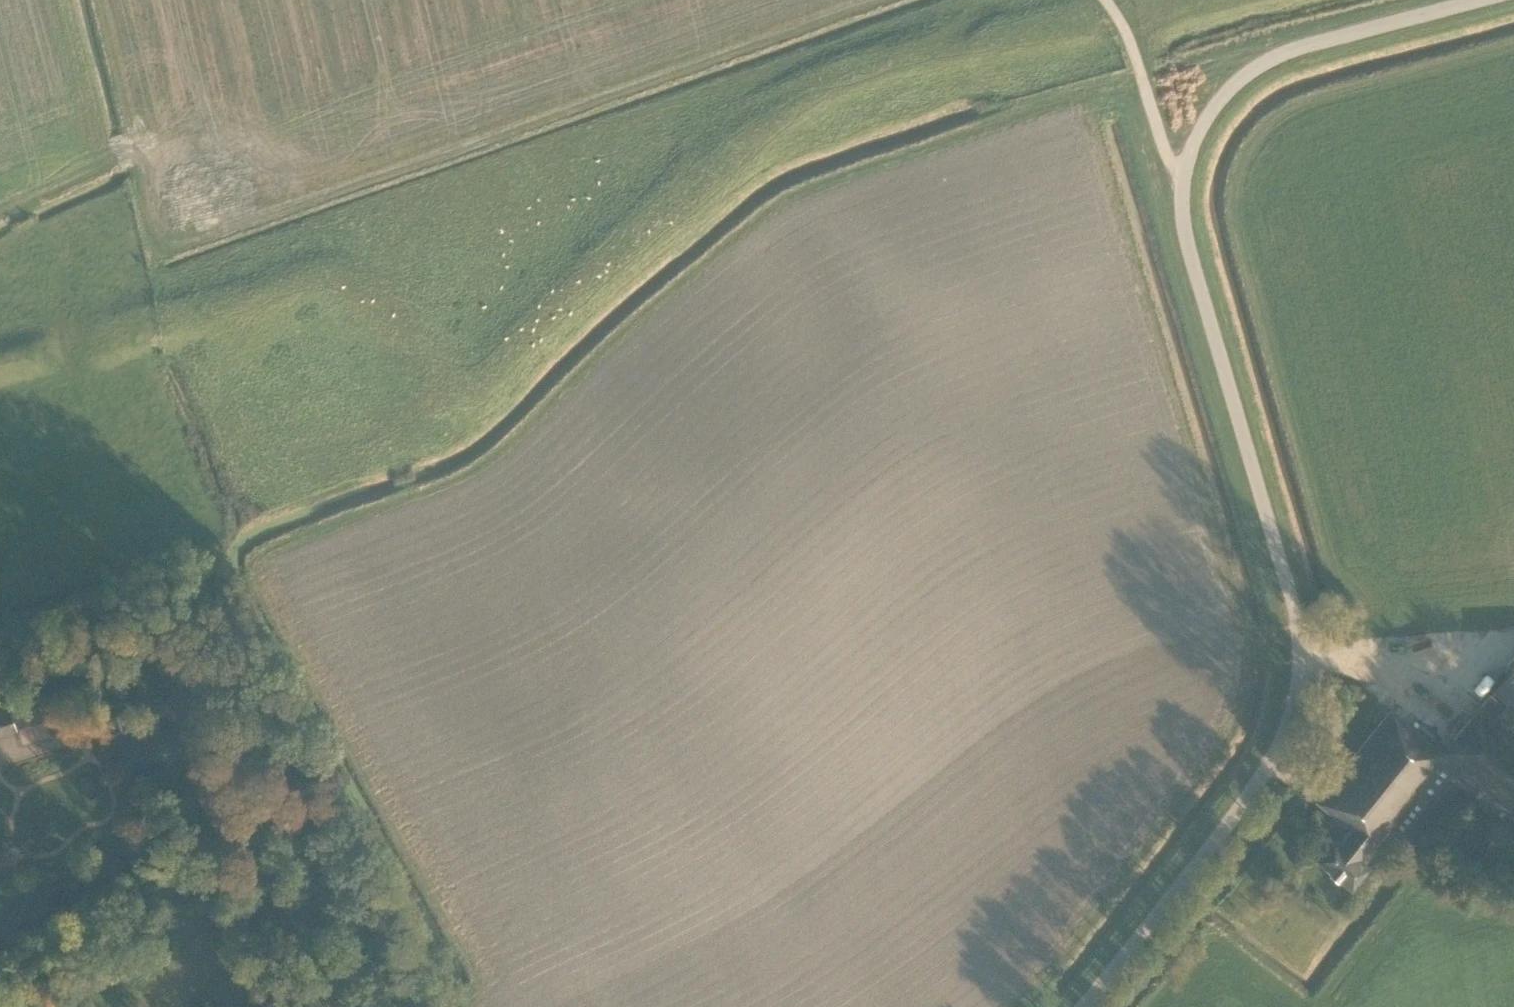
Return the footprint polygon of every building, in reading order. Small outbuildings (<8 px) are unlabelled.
[(1492,690),(1506,701),(1504,704),(1490,692),(1441,750),(1392,709),(1316,800),(1349,827),(1339,838),(1335,834),(1315,859),(1351,889),(1372,864),(1367,860),(1393,828),(1413,844),(1459,789),(1513,834),(1513,663),(1492,690)] [(41,703),(13,712),(17,727),(46,718),(41,703)] [(17,727),(13,712),(11,707),(0,710),(0,732),(17,727)]
